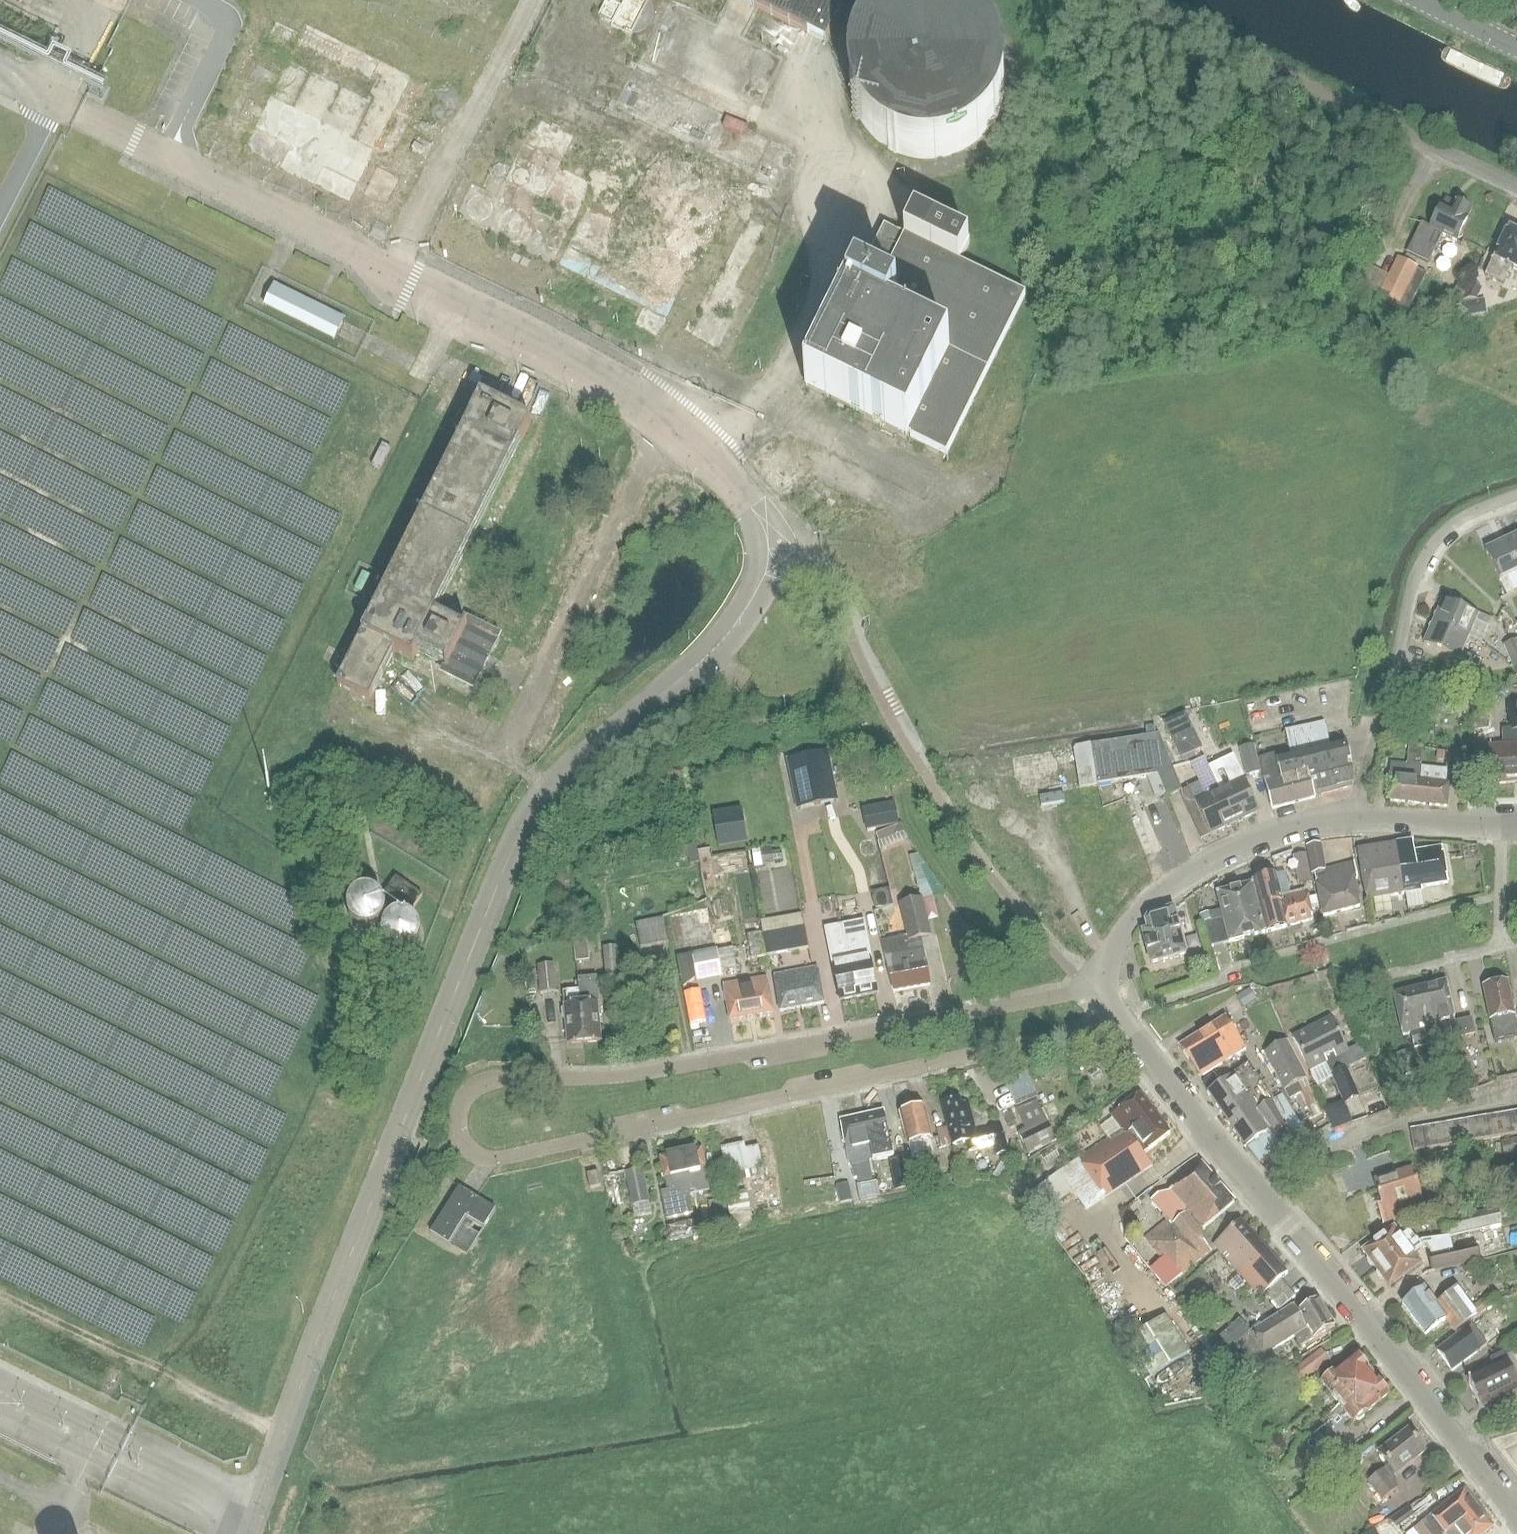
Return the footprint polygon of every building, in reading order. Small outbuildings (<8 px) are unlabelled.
[(824,44),(846,0),(738,0),(824,44)] [(891,151),(895,153),(900,155),(905,157),(909,158),(914,159),(919,159),(924,159),(929,159),(934,159),(939,158),(944,157),(949,156),(953,154),(958,152),(962,150),(966,147),(971,145),(974,142),(978,138),(982,135),(985,131),(988,127),(991,123),(993,119),(995,114),(997,110),(999,105),(1000,100),(1001,95),(1002,91),(1002,86),(1002,81),(1002,76),(1002,71),(1001,66),(1000,61),(998,56),(996,52),(994,47),(992,43),(989,39),(986,35),(983,31),(980,27),(976,24),(972,21),(968,18),(964,15),(960,13),(955,11),(951,9),(946,7),(941,6),(936,5),(931,5),(927,5),(922,5),(917,5),(912,6),(907,7),(902,8),(897,10),(893,12),(886,0),(874,0),(869,3),(879,19),(876,22),(872,26),(868,29),(865,33),(862,37),(859,41),(857,45),(855,50),(853,54),(851,59),(850,64),(849,69),(848,74),(848,79),(848,84),(848,89),(848,94),(849,98),(851,103),(852,108),(854,113),(856,117),(858,121),(861,126),(864,130),(867,133),(871,137),(874,140),(878,144),(882,146),(886,149),(891,151)] [(231,153),(349,203),(367,161),(385,168),(421,83),(394,71),(387,89),(360,78),(343,118),(261,83),(231,153)] [(531,115),(506,180),(519,185),(516,192),(539,201),(567,129),(531,115)] [(590,155),(548,273),(631,302),(622,328),(645,336),(650,322),(667,328),(688,266),(714,275),(720,257),(703,251),(721,201),(590,155)] [(1462,230),(1471,211),(1468,210),(1466,206),(1463,204),(1459,205),(1455,203),(1451,211),(1442,206),(1415,256),(1425,261),(1428,260),(1441,235),(1455,242),(1457,239),(1461,238),(1463,234),(1462,230)] [(732,257),(747,262),(762,219),(747,214),(732,257)] [(875,297),(855,287),(847,304),(845,304),(804,387),(907,438),(908,437),(910,438),(910,439),(946,457),(1024,297),(958,264),(968,244),(914,217),(875,297)] [(1507,228),(1491,259),(1492,259),(1484,276),(1502,285),(1510,270),(1516,273),(1516,233),(1507,228)] [(1396,257),(1377,293),(1395,302),(1414,267),(1396,257)] [(721,354),(747,289),(726,281),(708,326),(696,322),(688,341),(721,354)] [(1470,283),(1468,288),(1460,284),(1456,294),(1464,298),(1462,301),(1477,300),(1482,288),(1470,283)] [(334,342),(337,335),(344,322),(345,320),(327,311),(307,301),(274,284),(263,306),(334,342)] [(481,398),(368,625),(362,636),(359,643),(345,671),(338,686),(369,702),(394,652),(412,661),(417,652),(447,666),(444,673),(476,689),(500,638),(469,623),(440,608),(531,424),(532,423),(530,423),(499,407),(481,398)] [(1506,540),(1516,562),(1516,535),(1506,540)] [(1506,540),(1484,550),(1506,596),(1513,592),(1507,579),(1516,574),(1516,562),(1506,540)] [(361,574),(354,590),(361,594),(369,578),(361,574)] [(1433,622),(1468,637),(1475,622),(1487,627),(1490,620),(1442,599),(1433,622)] [(1461,653),(1468,637),(1433,622),(1423,644),(1470,665),(1474,658),(1461,653)] [(1503,646),(1516,675),(1516,640),(1503,646)] [(1478,667),(1481,660),(1475,658),(1472,664),(1478,667)] [(1503,747),(1488,748),(1490,785),(1516,783),(1516,705),(1507,705),(1508,730),(1502,730),(1503,747)] [(1164,723),(1181,759),(1202,749),(1184,713),(1164,723)] [(1274,756),(1258,760),(1270,810),(1351,791),(1353,770),(1347,746),(1329,751),(1325,733),(1285,742),(1288,755),(1275,759),(1274,756)] [(1157,736),(1073,749),(1078,787),(1158,775),(1167,797),(1180,791),(1173,773),(1157,736)] [(1239,749),(1246,776),(1260,773),(1253,745),(1239,749)] [(1416,804),(1419,767),(1421,748),(1407,747),(1406,765),(1390,764),(1386,801),(1416,804)] [(827,754),(807,758),(817,805),(837,801),(827,754)] [(797,809),(817,805),(807,758),(788,762),(797,809)] [(1221,796),(1233,825),(1258,813),(1237,766),(1225,771),(1231,785),(1219,791),(1221,796)] [(1447,769),(1419,767),(1416,804),(1447,807),(1449,783),(1445,782),(1447,769)] [(1212,777),(1198,783),(1188,788),(1210,835),(1233,825),(1221,796),(1219,791),(1212,777)] [(901,824),(897,802),(864,809),(868,831),(901,824)] [(747,844),(740,808),(712,813),(719,849),(747,844)] [(1140,838),(1131,815),(1118,819),(1127,843),(1140,838)] [(1393,845),(1401,895),(1421,892),(1421,889),(1447,884),(1441,849),(1414,854),(1412,842),(1393,845)] [(1324,870),(1320,843),(1305,847),(1311,875),(1312,875),(1322,917),(1360,908),(1350,864),(1324,870)] [(770,845),(760,847),(762,864),(772,862),(770,845)] [(1401,895),(1393,845),(1356,851),(1364,901),(1401,895)] [(1306,854),(1293,856),(1298,884),(1310,882),(1306,854)] [(946,892),(927,863),(912,868),(920,898),(930,896),(946,892)] [(1278,898),(1281,897),(1275,876),(1252,882),(1266,933),(1285,928),(1278,898)] [(422,897),(395,878),(384,894),(411,912),(422,897)] [(872,890),(877,908),(896,903),(891,885),(872,890)] [(1238,913),(1256,908),(1250,885),(1215,894),(1222,919),(1239,915),(1238,913)] [(348,908),(348,910),(348,913),(349,915),(350,917),(351,920),(352,921),(354,923),(355,925),(357,926),(359,927),(362,928),(364,928),(366,929),(369,928),(371,928),(373,927),(376,926),(377,925),(379,923),(381,921),(382,920),(383,917),(384,915),(384,913),(385,910),(384,908),(384,906),(383,903),(382,901),(381,899),(379,898),(377,896),(376,895),(373,894),(371,893),(369,892),(366,892),(364,892),(362,893),(359,894),(357,895),(355,896),(354,898),(352,899),(351,901),(350,903),(349,906),(348,908)] [(1281,899),(1281,897),(1278,898),(1285,928),(1312,921),(1306,893),(1281,899)] [(921,899),(898,905),(907,938),(881,943),(891,994),(929,986),(920,939),(930,937),(921,899)] [(1239,915),(1222,919),(1200,925),(1206,948),(1262,934),(1256,908),(1238,913),(1239,915)] [(1186,955),(1173,909),(1148,915),(1143,922),(1145,931),(1141,932),(1149,965),(1186,955)] [(802,913),(761,921),(767,956),(809,949),(802,913)] [(635,922),(640,948),(668,943),(662,916),(635,922)] [(384,934),(384,936),(384,938),(385,941),(385,943),(386,945),(388,947),(389,949),(391,950),(393,952),(395,953),(398,954),(400,954),(402,954),(405,954),(407,954),(409,953),(411,952),(413,950),(415,949),(417,947),(418,945),(419,943),(420,941),(420,938),(420,936),(420,934),(420,931),(419,929),(418,927),(417,925),(415,923),(413,922),(411,920),(409,919),(407,918),(405,918),(402,918),(400,918),(397,918),(395,919),(393,920),(391,922),(389,923),(388,925),(386,927),(385,929),(385,931),(384,934)] [(767,956),(761,921),(760,921),(760,920),(744,923),(751,959),(767,956)] [(841,927),(848,962),(855,998),(878,993),(863,922),(841,927)] [(838,1001),(855,998),(848,962),(841,927),(840,925),(825,929),(832,965),(830,966),(838,1001)] [(588,940),(574,941),(576,962),(589,961),(588,940)] [(602,947),(605,977),(620,975),(617,946),(602,947)] [(722,977),(721,970),(717,948),(690,953),(696,982),(722,977)] [(678,955),(684,990),(696,982),(690,953),(678,955)] [(557,992),(554,963),(537,965),(540,994),(557,992)] [(779,1012),(823,1004),(817,968),(772,976),(779,1012)] [(576,980),(577,991),(562,992),(567,1045),(600,1043),(597,1002),(598,1002),(596,978),(576,980)] [(728,1022),(772,1014),(766,979),(722,987),(728,1022)] [(1494,984),(1482,987),(1492,1036),(1506,1033),(1503,1017),(1513,1015),(1512,1011),(1514,1008),(1513,1003),(1510,1001),(1506,982),(1503,982),(1500,980),(1495,981),(1494,984)] [(1445,983),(1425,988),(1430,1012),(1437,1045),(1447,1043),(1474,1036),(1471,1020),(1454,1024),(1445,983)] [(1430,1012),(1425,988),(1393,994),(1402,1036),(1410,1035),(1413,1050),(1437,1045),(1430,1012)] [(1237,998),(1245,1008),(1256,1000),(1249,989),(1237,998)] [(1202,1076),(1245,1049),(1225,1017),(1179,1046),(1197,1075),(1202,1076)] [(1344,1105),(1359,1097),(1346,1069),(1340,1071),(1334,1060),(1347,1053),(1330,1020),(1291,1039),(1308,1073),(1310,1072),(1317,1086),(1331,1079),(1344,1105)] [(1263,1053),(1284,1092),(1305,1080),(1285,1041),(1263,1053)] [(1460,1051),(1439,1056),(1446,1084),(1466,1079),(1460,1051)] [(1410,1053),(1396,1056),(1401,1077),(1415,1074),(1410,1053)] [(1206,1094),(1244,1149),(1248,1146),(1259,1161),(1287,1142),(1281,1133),(1287,1128),(1270,1103),(1271,1102),(1247,1066),(1206,1094)] [(1013,1102),(1037,1094),(1028,1069),(1004,1078),(1013,1102)] [(1298,1088),(1312,1118),(1322,1113),(1308,1083),(1298,1088)] [(1108,1141),(1059,1175),(1023,1200),(1041,1225),(1076,1200),(1084,1211),(1103,1197),(1104,1198),(1150,1167),(1141,1154),(1150,1148),(1170,1134),(1151,1108),(1141,1094),(1120,1109),(1111,1117),(1111,1119),(1099,1128),(1108,1141)] [(941,1103),(950,1145),(964,1142),(966,1153),(992,1147),(994,1156),(1005,1153),(1000,1127),(988,1129),(989,1134),(974,1137),(967,1104),(960,1105),(959,1099),(941,1103)] [(1036,1102),(1015,1112),(1025,1134),(1018,1137),(1027,1156),(1055,1142),(1036,1102)] [(901,1114),(912,1161),(916,1173),(917,1181),(935,1176),(930,1157),(924,1159),(920,1142),(929,1140),(921,1109),(901,1114)] [(1508,1114),(1511,1135),(1516,1134),(1516,1112),(1508,1114)] [(862,1117),(869,1161),(870,1163),(893,1158),(883,1113),(862,1117)] [(1508,1114),(1497,1115),(1501,1137),(1511,1135),(1508,1114)] [(1497,1115),(1486,1117),(1490,1139),(1501,1137),(1497,1115)] [(855,1179),(856,1183),(850,1185),(852,1196),(853,1203),(878,1198),(875,1185),(872,1186),(868,1162),(869,1161),(862,1117),(840,1122),(849,1165),(850,1170),(851,1170),(853,1180),(855,1179)] [(1486,1117),(1475,1119),(1479,1141),(1490,1139),(1486,1117)] [(1475,1119),(1464,1121),(1468,1142),(1479,1141),(1475,1119)] [(1454,1123),(1457,1144),(1468,1142),(1464,1121),(1454,1123)] [(1454,1123),(1443,1125),(1447,1146),(1457,1144),(1454,1123)] [(1432,1127),(1436,1148),(1447,1146),(1443,1125),(1432,1127)] [(1432,1127),(1421,1128),(1425,1150),(1436,1148),(1432,1127)] [(945,1128),(935,1131),(938,1149),(949,1146),(945,1128)] [(1421,1128),(1409,1131),(1413,1152),(1425,1150),(1421,1128)] [(1516,1153),(1516,1139),(1500,1142),(1502,1155),(1516,1153)] [(759,1168),(757,1142),(722,1144),(724,1170),(759,1168)] [(659,1158),(666,1192),(659,1193),(665,1221),(692,1215),(688,1196),(710,1192),(701,1149),(659,1158)] [(1014,1160),(1018,1166),(1027,1161),(1024,1155),(1014,1160)] [(905,1178),(902,1159),(889,1162),(893,1180),(905,1178)] [(1158,1195),(1150,1201),(1166,1220),(1142,1240),(1160,1261),(1149,1271),(1165,1290),(1210,1252),(1203,1243),(1200,1231),(1233,1204),(1201,1166),(1169,1193),(1158,1195)] [(624,1173),(631,1206),(633,1213),(650,1209),(641,1169),(624,1173)] [(1392,1186),(1402,1218),(1425,1211),(1411,1169),(1394,1174),(1397,1184),(1392,1186)] [(589,1189),(600,1186),(597,1172),(586,1174),(589,1189)] [(1382,1224),(1402,1218),(1392,1186),(1397,1184),(1394,1174),(1373,1180),(1380,1201),(1376,1203),(1382,1224)] [(850,1185),(849,1178),(836,1181),(840,1199),(852,1196),(850,1185)] [(497,1207),(477,1195),(460,1184),(431,1230),(449,1242),(466,1214),(485,1226),(497,1207)] [(1321,1190),(1326,1210),(1341,1205),(1336,1186),(1321,1190)] [(723,1200),(708,1202),(713,1230),(728,1227),(723,1200)] [(1442,1222),(1446,1239),(1465,1236),(1501,1228),(1497,1210),(1442,1222)] [(1281,1280),(1287,1274),(1241,1221),(1212,1246),(1258,1299),(1264,1294),(1281,1280)] [(1375,1270),(1407,1247),(1415,1241),(1408,1232),(1400,1238),(1393,1229),(1361,1252),(1375,1270)] [(1407,1247),(1375,1270),(1388,1288),(1420,1264),(1407,1247)] [(1428,1259),(1431,1271),(1480,1260),(1477,1247),(1428,1259)] [(1244,1285),(1238,1277),(1229,1285),(1236,1292),(1244,1285)] [(1281,1280),(1264,1294),(1278,1310),(1294,1296),(1281,1280)] [(1454,1334),(1468,1324),(1470,1322),(1469,1322),(1476,1317),(1470,1309),(1455,1289),(1435,1305),(1423,1289),(1401,1305),(1424,1336),(1444,1321),(1454,1334)] [(1470,1309),(1476,1317),(1496,1301),(1491,1294),(1470,1309)] [(1271,1351),(1293,1338),(1299,1348),(1334,1327),(1317,1301),(1298,1313),(1294,1307),(1248,1335),(1226,1349),(1223,1350),(1242,1381),(1276,1360),(1271,1351)] [(1148,1380),(1151,1378),(1189,1354),(1165,1317),(1151,1326),(1125,1343),(1148,1380)] [(1226,1349),(1248,1335),(1237,1323),(1218,1340),(1226,1349)] [(1468,1324),(1454,1334),(1456,1336),(1434,1352),(1450,1373),(1485,1347),(1468,1324)] [(1321,1349),(1289,1374),(1298,1386),(1330,1361),(1321,1349)] [(1473,1394),(1480,1409),(1516,1391),(1516,1387),(1511,1375),(1503,1359),(1490,1365),(1492,1370),(1467,1382),(1467,1383),(1465,1384),(1471,1395),(1473,1394)] [(1342,1405),(1373,1381),(1356,1360),(1325,1384),(1342,1405)] [(1254,1380),(1256,1384),(1288,1365),(1285,1361),(1254,1380)] [(1364,1417),(1363,1410),(1383,1395),(1373,1381),(1342,1405),(1352,1419),(1353,1418),(1359,1421),(1364,1417)] [(1377,1453),(1387,1467),(1367,1483),(1381,1501),(1398,1488),(1390,1478),(1393,1476),(1394,1476),(1424,1452),(1406,1429),(1377,1453)] [(1356,1455),(1344,1440),(1317,1461),(1328,1476),(1356,1455)] [(1451,1531),(1480,1510),(1464,1490),(1449,1502),(1448,1500),(1441,1506),(1442,1507),(1420,1525),(1427,1533),(1447,1533),(1451,1531)] [(1447,1533),(1484,1533),(1493,1527),(1480,1510),(1451,1531),(1447,1533)] [(1403,1524),(1397,1515),(1390,1520),(1396,1529),(1403,1524)]
